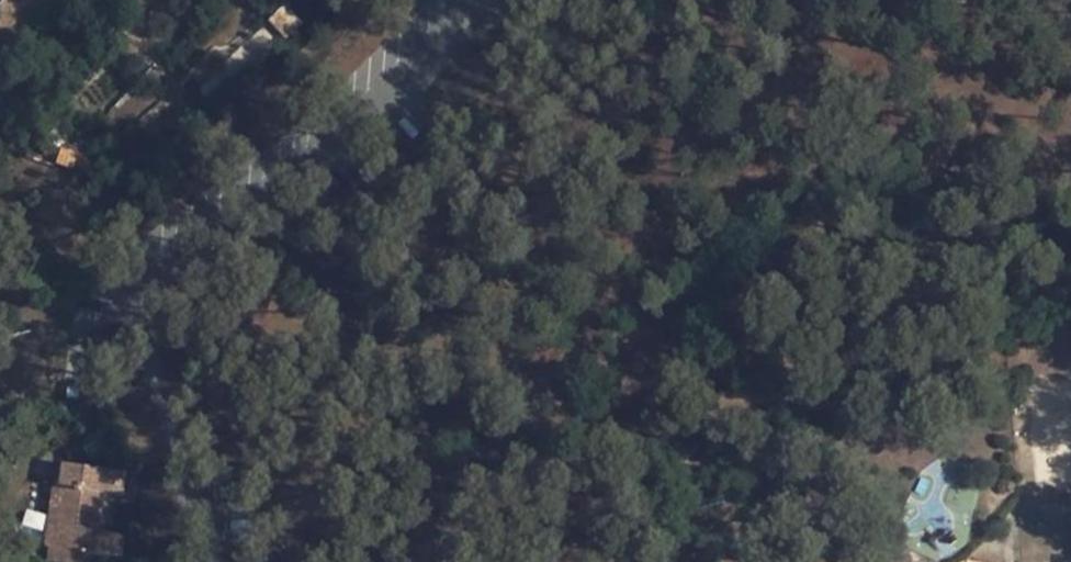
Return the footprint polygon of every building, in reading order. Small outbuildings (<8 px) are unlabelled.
[(288,36),(299,20),(280,7),(269,23),(288,36)] [(107,469),(60,464),(58,486),(51,485),(43,547),(47,547),(46,561),(84,561),(85,552),(123,557),(125,535),(99,531),(107,469)]
